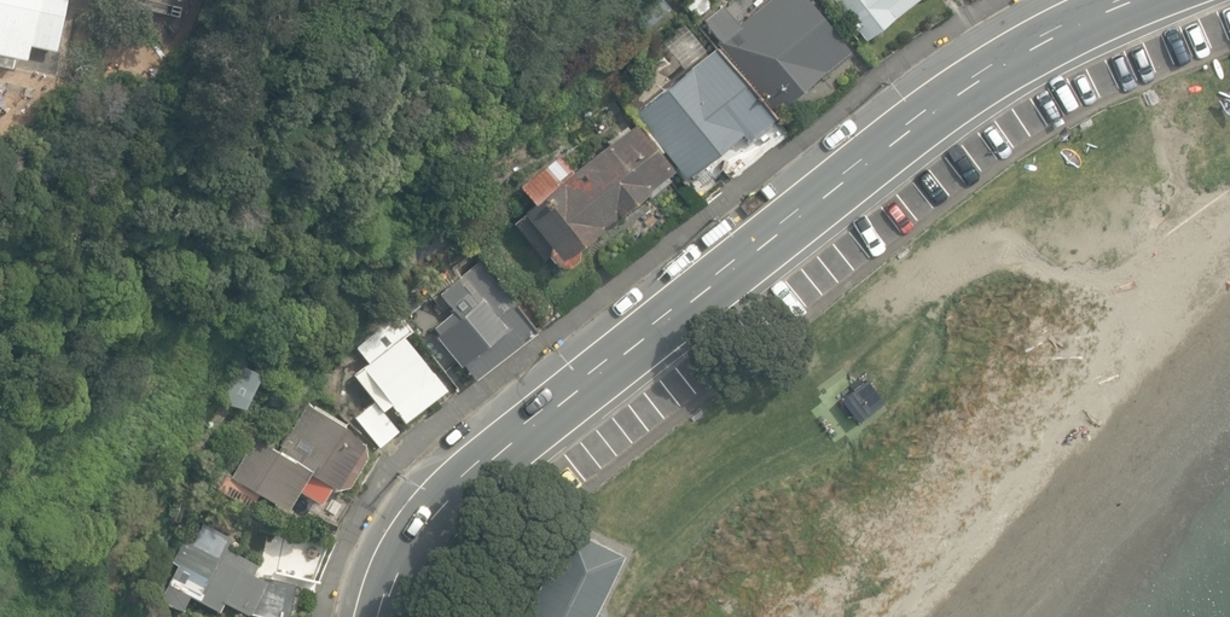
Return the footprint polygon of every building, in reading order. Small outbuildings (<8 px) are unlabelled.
[(16,58),(29,61),(32,47),(55,52),(67,0),(0,0),(0,66),(14,69),(16,58)] [(710,5),(706,0),(690,0),(684,5),(695,18),(710,5)] [(775,112),(819,76),(821,79),(851,53),(808,0),(768,0),(738,24),(723,5),(704,21),(719,40),(717,42),(775,112)] [(863,42),(919,0),(832,0),(863,42)] [(634,113),(686,176),(739,133),(745,140),(750,136),(755,137),(768,126),(769,121),(773,117),(716,47),(634,113)] [(620,85),(631,100),(646,89),(635,74),(620,85)] [(554,264),(566,266),(576,258),(575,248),(599,228),(604,227),(608,225),(611,222),(614,218),(615,214),(668,172),(631,123),(571,172),(559,156),(520,185),(533,205),(510,224),(540,263),(548,257),(554,264)] [(483,262),(440,293),(452,310),(441,318),(438,314),(427,322),(459,366),(463,363),(474,377),(535,332),(483,262)] [(369,363),(352,375),(381,412),(392,404),(405,422),(447,389),(405,335),(410,332),(394,312),(354,344),(369,363)] [(289,504),(336,526),(354,499),(333,488),(348,485),(366,455),(361,439),(344,425),(308,403),(278,449),(255,436),(232,477),(214,465),(204,484),(248,509),(258,492),(286,509),(289,504)] [(378,449),(397,433),(372,403),(353,418),(378,449)] [(230,535),(203,522),(191,544),(184,541),(173,562),(179,565),(160,602),(181,613),(184,607),(191,611),(197,599),(217,610),(224,597),(246,609),(286,615),(292,583),(262,579),(253,574),(260,561),(225,543),(230,535)] [(318,580),(334,538),(291,522),(273,571),(318,580)] [(603,615),(596,612),(623,556),(570,530),(543,581),(528,573),(506,616),(602,616),(603,615)]
